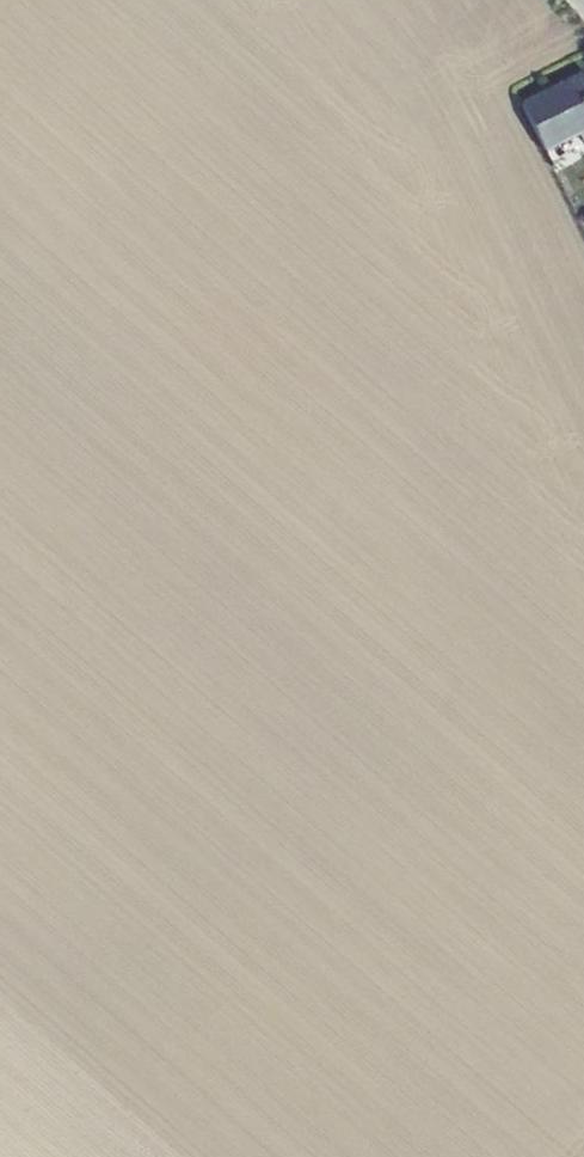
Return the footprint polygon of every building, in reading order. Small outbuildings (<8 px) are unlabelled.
[(522,103),(545,150),(581,133),(583,131),(583,72),(522,103)]
